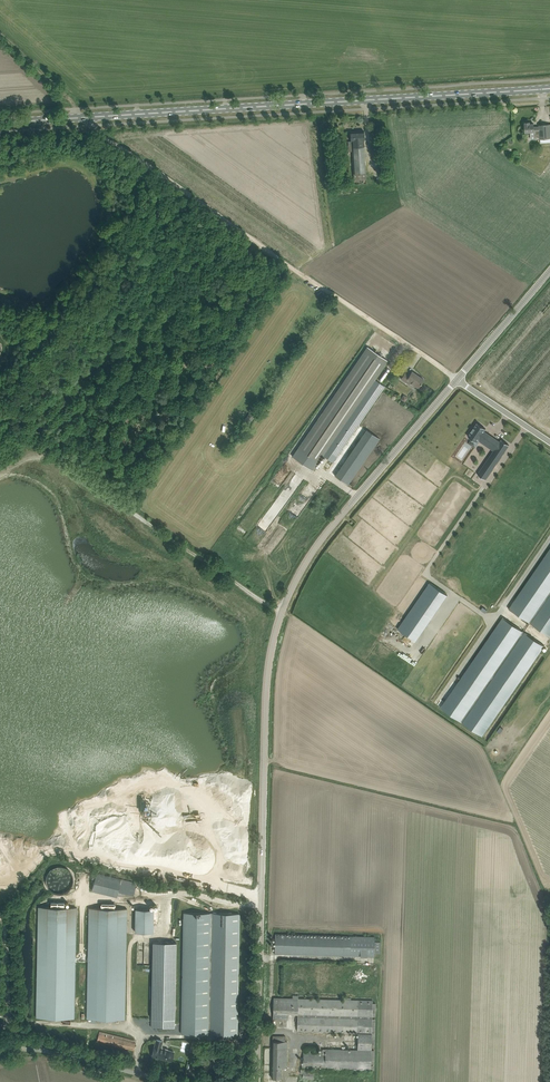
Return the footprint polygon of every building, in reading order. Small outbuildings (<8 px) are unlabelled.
[(540,125),(540,126),(534,127),(534,123),(525,124),(526,132),(534,132),(535,138),(540,138),(541,142),(549,142),(549,124),(540,125)] [(365,140),(364,137),(364,131),(350,131),(351,138),(351,141),(348,141),(348,145),(352,144),(354,181),(366,180),(364,141),(365,140)] [(312,470),(322,455),(333,462),(385,386),(375,379),(374,379),(387,360),(368,347),(293,457),(312,470)] [(405,373),(401,379),(409,384),(411,382),(418,388),(424,379),(412,371),(409,375),(405,373)] [(249,414),(244,421),(249,424),(254,417),(249,414)] [(484,431),(486,429),(477,423),(468,436),(477,442),(479,438),(495,449),(493,451),(494,451),(479,474),(486,479),(509,445),(501,439),(500,441),(484,431)] [(379,438),(367,429),(336,474),(335,475),(348,484),(379,438)] [(509,609),(526,621),(526,620),(533,625),(549,637),(549,549),(509,608),(509,609)] [(398,629),(416,641),(448,595),(430,582),(398,629)] [(503,617),(441,707),(482,736),(544,646),(545,645),(528,633),(527,634),(520,629),(521,628),(503,617)] [(72,890),(71,867),(46,868),(47,888),(51,888),(51,889),(53,889),(53,891),(72,890)] [(97,871),(92,889),(117,895),(122,877),(97,871)] [(38,907),(36,1017),(74,1018),(76,907),(65,907),(65,902),(50,902),(50,907),(38,907)] [(89,908),(87,1018),(125,1019),(127,908),(115,908),(115,906),(115,904),(115,903),(102,903),(102,904),(101,904),(101,906),(102,906),(102,908),(89,908)] [(135,932),(153,932),(154,909),(136,909),(135,932)] [(213,913),(184,912),(182,1034),(211,1034),(213,913)] [(374,956),(374,953),(380,953),(380,941),(375,941),(375,937),(276,934),(275,953),(374,956)] [(153,1034),(176,1035),(178,942),(154,942),(153,1034)] [(274,998),(273,1013),(273,1019),(288,1019),(288,1014),(298,1014),(297,1031),(358,1033),(357,1049),(325,1048),(325,1049),(323,1049),(323,1053),(303,1052),(302,1068),(371,1070),(371,1061),(371,1050),(371,1047),(373,1003),(373,1000),(351,1000),(351,997),(343,997),(343,1000),(298,998),(298,995),(292,995),(292,998),(274,998)] [(136,1043),(134,1043),(135,1040),(100,1031),(97,1040),(134,1050),(136,1043)] [(273,1036),(272,1060),(281,1060),(281,1061),(287,1061),(287,1041),(286,1041),(286,1036),(273,1036)] [(162,1041),(157,1039),(155,1047),(152,1056),(172,1060),(174,1051),(168,1050),(167,1051),(164,1050),(164,1048),(161,1047),(162,1041)] [(281,1060),(272,1060),(272,1078),(281,1078),(281,1068),(286,1068),(287,1061),(281,1061),(281,1060)] [(300,1073),(303,1074),(302,1078),(313,1079),(314,1071),(303,1069),(301,1069),(300,1073)]
